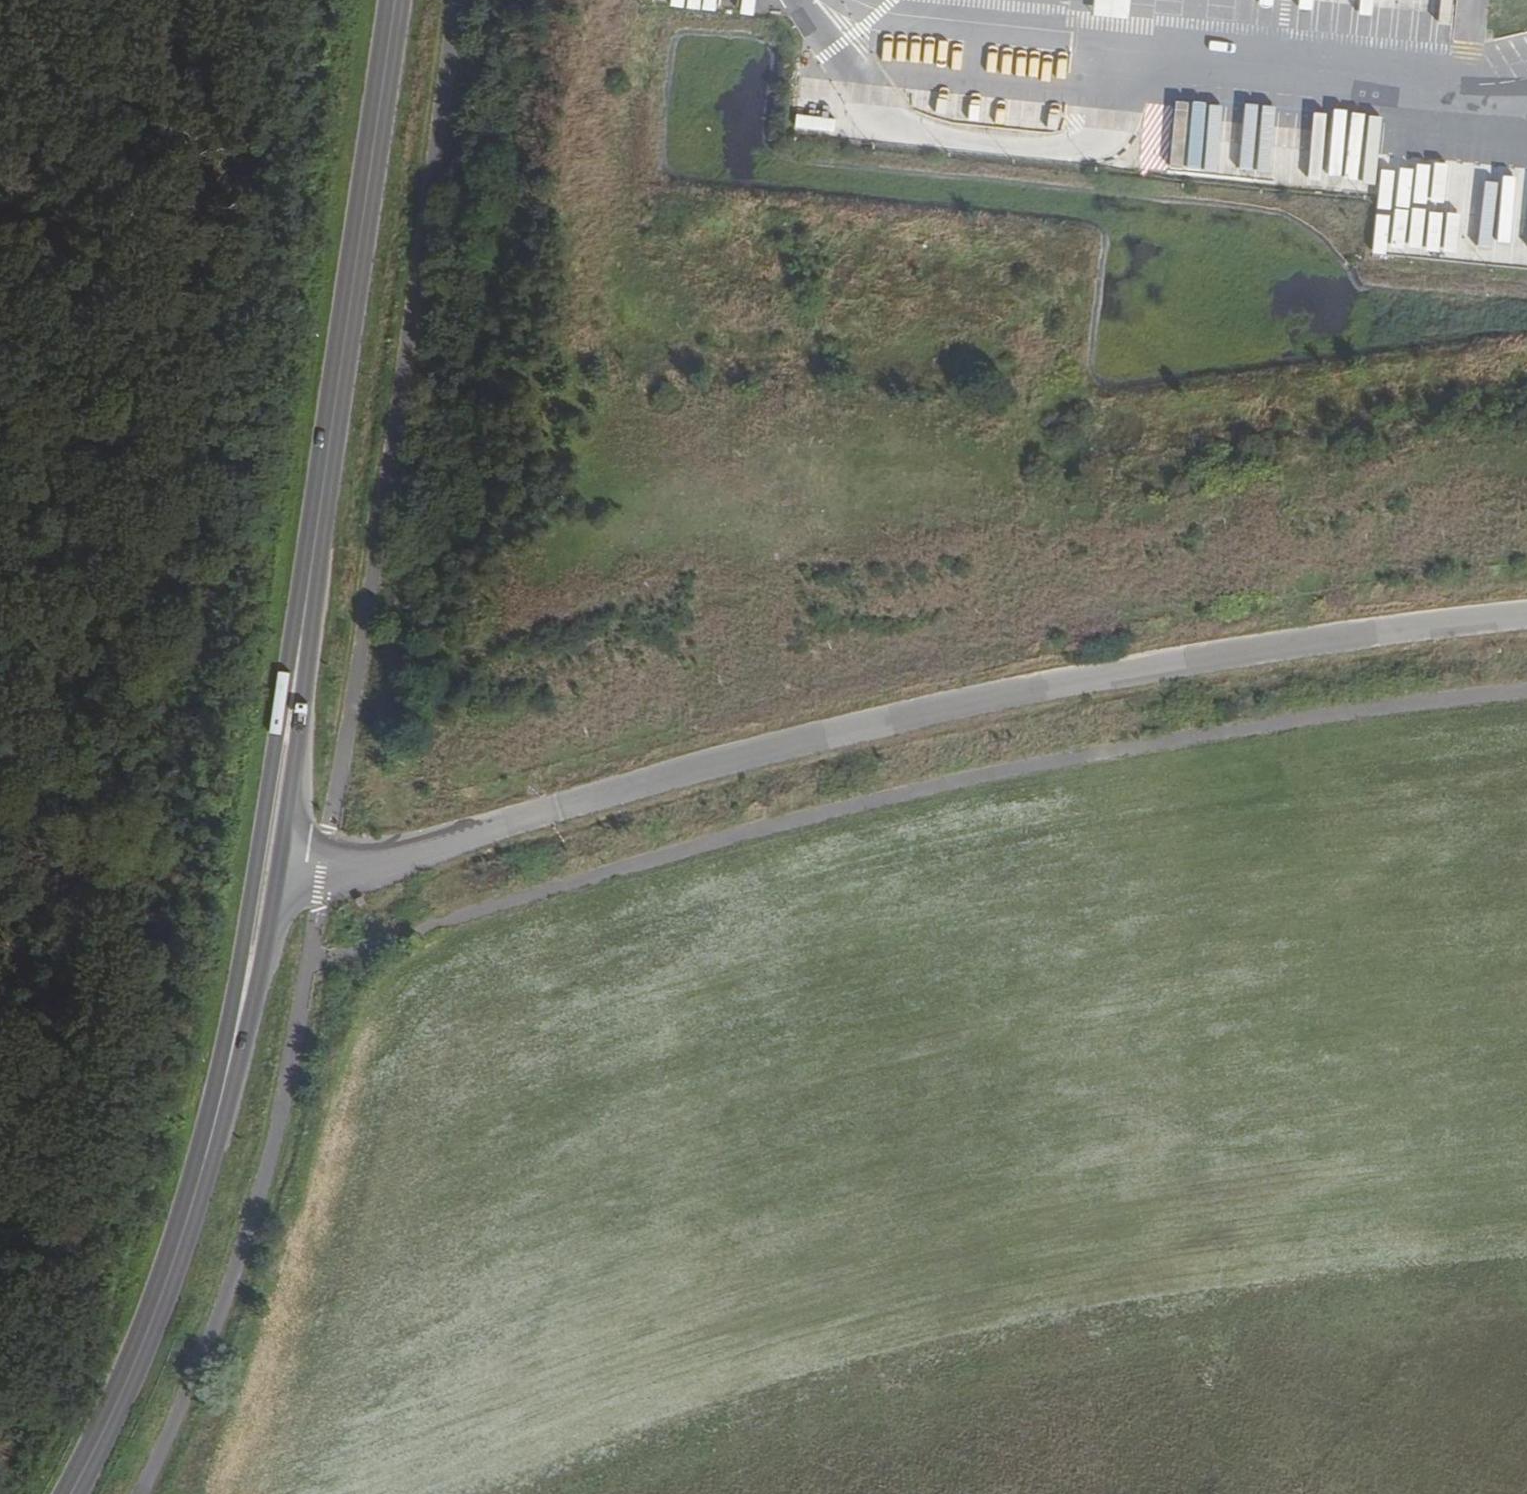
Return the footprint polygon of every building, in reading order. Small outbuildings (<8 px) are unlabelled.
[(1526,242),(1526,173),(1401,167),(1398,236),(1526,242)]
